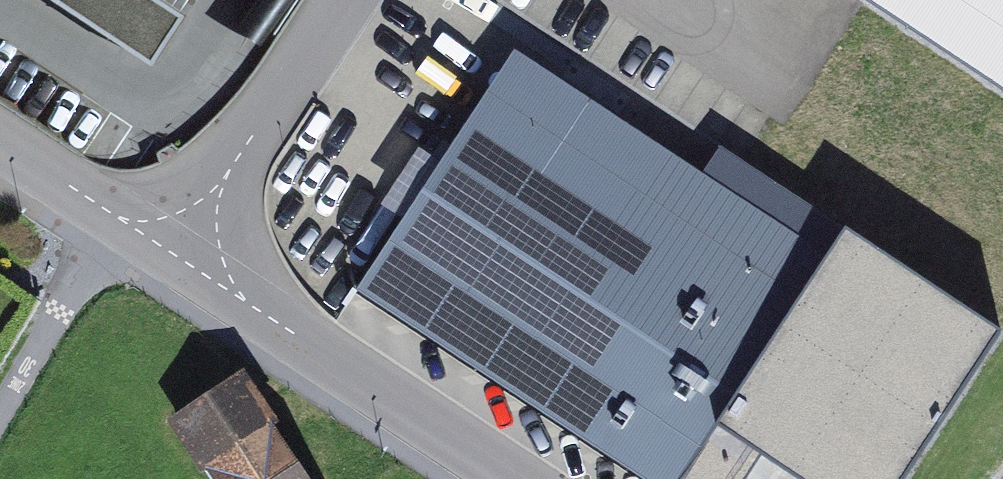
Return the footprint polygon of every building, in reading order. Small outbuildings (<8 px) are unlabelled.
[(151,62),(183,14),(163,0),(57,0),(151,62)] [(1002,91),(1002,0),(865,0),(1002,91)] [(801,304),(827,265),(511,57),(487,95),(801,304)] [(712,437),(801,304),(487,95),(440,164),(403,221),(356,291),(641,478),(684,478),(712,437)] [(379,205),(403,221),(440,164),(417,149),(379,205)] [(801,304),(712,437),(760,469),(775,478),(907,478),(998,342),(843,240),(827,265),(801,304)] [(215,478),(303,478),(238,380),(176,421),(215,478)] [(760,469),(712,437),(684,478),(754,478),(760,469)]
